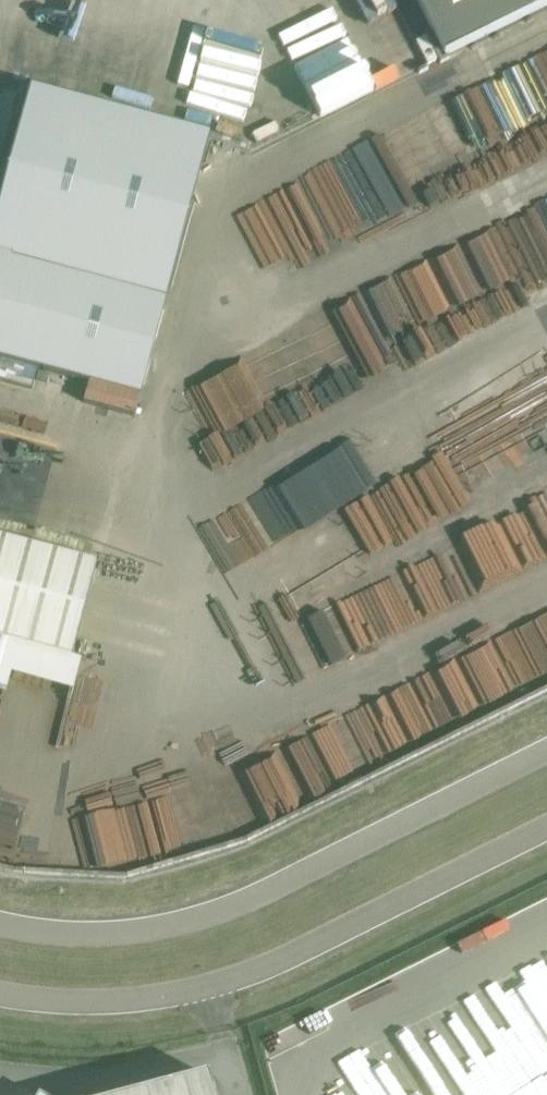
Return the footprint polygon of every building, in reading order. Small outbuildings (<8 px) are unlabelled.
[(445,56),(546,5),(546,0),(417,0),(445,56)] [(100,375),(165,391),(229,126),(73,89),(9,356),(99,378),(100,375)] [(518,380),(540,371),(531,352),(510,361),(518,380)] [(505,451),(496,427),(454,443),(466,472),(476,469),(473,463),(505,451)] [(443,505),(419,515),(426,530),(449,519),(443,505)] [(95,563),(0,538),(0,637),(70,656),(95,563)] [(321,1075),(334,1094),(546,1094),(546,947),(538,932),(321,1075)] [(207,1075),(131,1094),(212,1094),(207,1075)]
